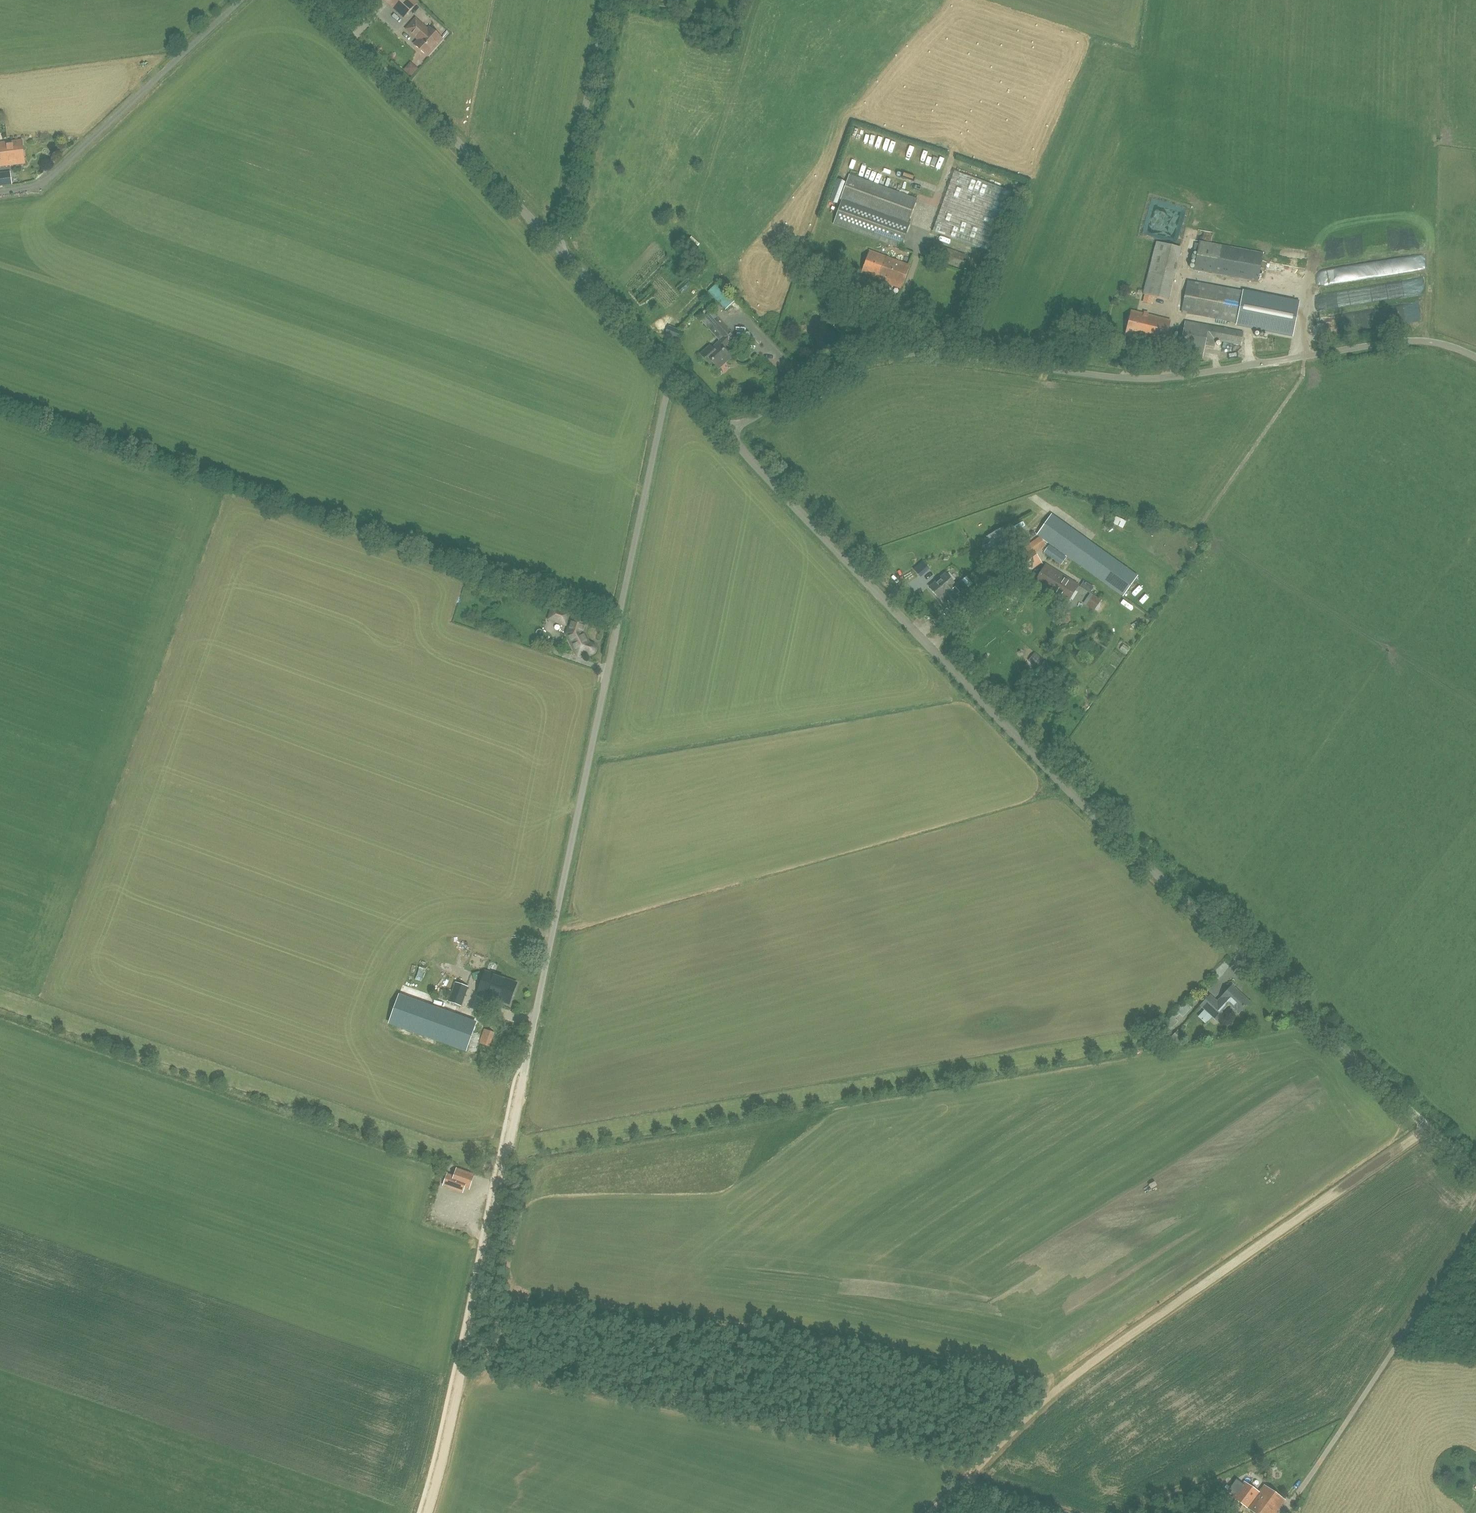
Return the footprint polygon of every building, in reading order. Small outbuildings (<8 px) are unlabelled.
[(404,18),(417,3),(414,0),(384,0),(404,18)] [(426,37),(433,30),(430,28),(428,30),(416,19),(407,29),(413,35),(418,30),(426,37)] [(442,39),(433,30),(426,37),(418,30),(413,35),(419,40),(414,45),(427,56),(442,39)] [(25,162),(22,140),(0,143),(0,166),(25,162)] [(914,176),(918,172),(909,163),(905,167),(914,176)] [(1010,188),(952,171),(934,233),(991,250),(1010,188)] [(841,198),(843,199),(834,223),(900,247),(909,223),(907,222),(916,199),(850,174),(841,198)] [(1169,215),(1184,217),(1185,209),(1161,205),(1160,210),(1169,211),(1169,215)] [(1166,300),(1179,248),(1156,241),(1143,294),(1166,300)] [(1257,282),(1262,253),(1199,241),(1193,270),(1257,282)] [(882,281),(890,258),(870,250),(861,273),(882,281)] [(890,258),(882,281),(900,288),(909,265),(890,258)] [(1286,286),(1285,277),(1269,278),(1270,287),(1286,286)] [(1242,288),(1242,291),(1187,280),(1181,313),(1192,315),(1192,314),(1236,322),(1235,325),(1292,336),(1299,300),(1242,288)] [(724,313),(733,307),(720,285),(711,291),(724,313)] [(1138,338),(1144,313),(1131,310),(1129,319),(1127,319),(1126,320),(1125,323),(1126,325),(1127,325),(1125,335),(1138,338)] [(720,320),(719,321),(710,311),(700,320),(719,341),(712,348),(710,345),(700,353),(709,363),(711,361),(715,366),(718,370),(726,363),(725,362),(734,354),(726,344),(728,342),(731,345),(733,346),(737,343),(736,340),(737,340),(720,320)] [(1144,313),(1138,338),(1164,344),(1170,320),(1144,313)] [(1202,358),(1205,345),(1214,346),(1214,340),(1240,344),(1242,331),(1184,321),(1178,354),(1202,358)] [(668,335),(678,339),(681,331),(672,327),(668,335)] [(1123,595),(1137,576),(1051,514),(1037,534),(1123,595)] [(1001,528),(986,537),(989,542),(983,546),(988,554),(1009,542),(1001,528)] [(1041,562),(1035,554),(1047,544),(1040,536),(1028,546),(1026,544),(1016,552),(1030,570),(1041,562)] [(1054,595),(1065,577),(1046,564),(1034,582),(1054,595)] [(950,590),(955,585),(945,573),(930,586),(940,598),(945,594),(947,596),(950,594),(949,593),(951,591),(950,590)] [(969,577),(964,580),(969,588),(974,585),(969,577)] [(1065,577),(1054,595),(1067,603),(1078,585),(1065,577)] [(957,608),(967,599),(971,595),(969,593),(971,591),(961,580),(955,585),(950,590),(951,591),(949,593),(950,594),(947,596),(949,598),(948,599),(948,600),(950,603),(952,603),(953,602),(957,608)] [(1093,587),(1083,581),(1079,587),(1090,593),(1093,587)] [(1101,600),(1093,594),(1085,605),(1094,611),(1101,600)] [(570,613),(552,608),(548,619),(566,625),(570,613)] [(1071,623),(1069,612),(1059,614),(1060,625),(1071,623)] [(592,644),(591,644),(588,643),(583,632),(584,629),(585,629),(587,624),(586,623),(588,619),(573,614),(567,634),(578,656),(585,652),(588,653),(589,653),(590,653),(591,653),(592,652),(593,651),(593,650),(594,650),(594,649),(594,648),(594,647),(593,646),(593,645),(592,644)] [(1042,659),(1034,652),(1028,660),(1035,666),(1042,659)] [(1076,705),(1072,710),(1080,717),(1084,712),(1076,705)] [(957,722),(966,721),(965,713),(956,714),(957,722)] [(516,983),(485,972),(478,992),(509,1004),(516,983)] [(461,1005),(468,987),(455,982),(448,1001),(461,1005)] [(1205,1024),(1212,1016),(1215,1019),(1225,1009),(1223,1008),(1228,1003),(1238,1012),(1248,1001),(1232,985),(1216,1001),(1209,995),(1200,1004),(1205,1009),(1197,1017),(1205,1024)] [(399,995),(389,1023),(466,1050),(476,1023),(399,995)] [(1186,1003),(1177,1011),(1177,1010),(1164,1024),(1170,1030),(1178,1021),(1175,1019),(1179,1014),(1183,1017),(1191,1008),(1186,1003)] [(489,1046),(494,1033),(485,1029),(480,1043),(489,1046)] [(447,1174),(444,1185),(462,1192),(464,1186),(469,1188),(473,1178),(456,1172),(454,1177),(447,1174)] [(1244,1482),(1233,1498),(1254,1512),(1275,1512),(1284,1500),(1264,1486),(1259,1493),(1244,1482)]
